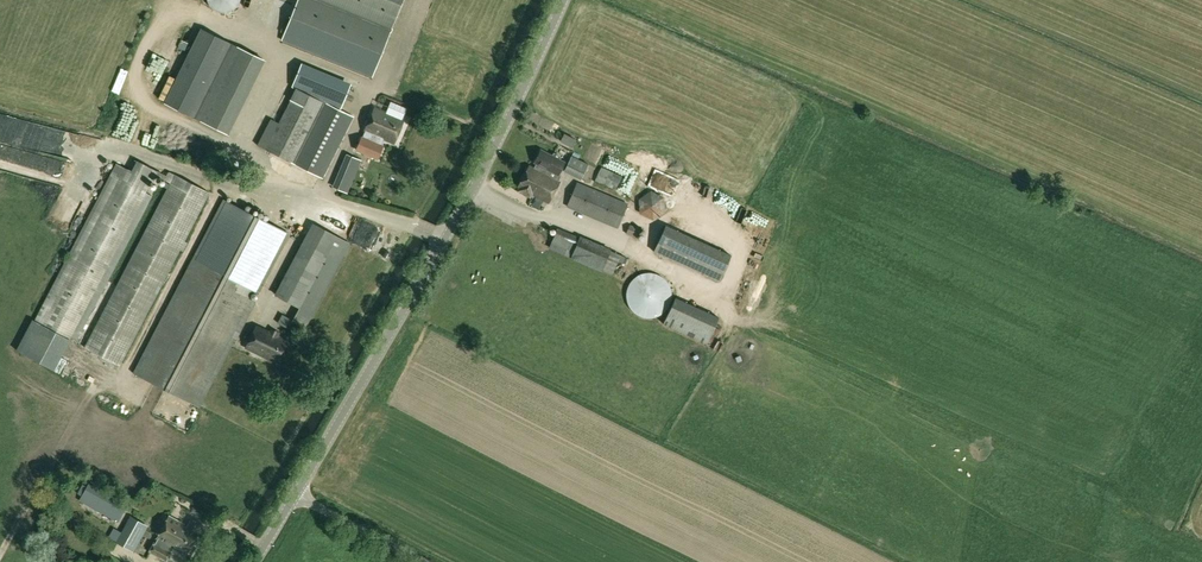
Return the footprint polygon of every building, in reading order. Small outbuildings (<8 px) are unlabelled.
[(230,14),(235,0),(202,0),(201,3),(230,14)] [(283,34),(374,70),(403,0),(297,0),(283,34)] [(228,134),(264,60),(200,29),(164,103),(228,134)] [(302,90),(310,93),(343,107),(351,85),(347,83),(318,72),(310,68),(302,90)] [(296,88),(270,140),(265,149),(322,179),(354,116),(323,101),(322,102),(296,88)] [(383,139),(394,143),(404,120),(374,108),(365,131),(368,133),(366,139),(362,137),(357,150),(378,159),(384,146),(380,145),(383,139)] [(68,129),(62,147),(70,150),(76,132),(68,129)] [(572,147),(576,140),(564,134),(560,141),(572,147)] [(558,174),(564,162),(559,159),(560,157),(554,153),(552,156),(540,150),(534,162),(536,163),(534,168),(529,165),(517,188),(518,189),(517,191),(530,197),(532,195),(548,203),(560,182),(554,178),(557,174),(558,174)] [(345,165),(357,170),(361,161),(349,155),(345,165)] [(588,164),(572,156),(564,172),(581,180),(588,164)] [(595,181),(625,195),(632,181),(601,166),(595,181)] [(210,193),(174,174),(84,347),(120,366),(210,193)] [(146,193),(118,177),(42,325),(69,340),(146,193)] [(657,188),(670,196),(675,188),(662,180),(657,188)] [(566,207),(618,229),(628,203),(577,181),(566,207)] [(231,191),(196,258),(192,257),(133,373),(200,407),(239,332),(240,333),(264,287),(258,284),(262,277),(268,280),(300,220),(257,198),(237,187),(234,193),(231,191)] [(65,201),(68,193),(59,190),(50,217),(66,222),(72,204),(65,201)] [(640,213),(653,220),(665,212),(664,197),(651,190),(639,198),(640,213)] [(274,295),(299,308),(311,314),(348,242),(311,223),(274,295)] [(730,256),(665,226),(653,252),(718,282),(730,256)] [(611,248),(580,235),(570,259),(601,272),(611,248)] [(663,324),(707,344),(719,317),(675,297),(663,324)] [(283,324),(287,317),(279,312),(275,319),(283,324)] [(257,326),(246,348),(250,349),(270,360),(279,364),(290,342),(257,326)] [(80,501),(117,521),(127,504),(90,483),(80,501)] [(149,525),(130,515),(130,516),(115,542),(133,552),(149,525)] [(192,519),(187,526),(169,516),(157,538),(185,555),(198,532),(197,532),(202,524),(192,519)]
